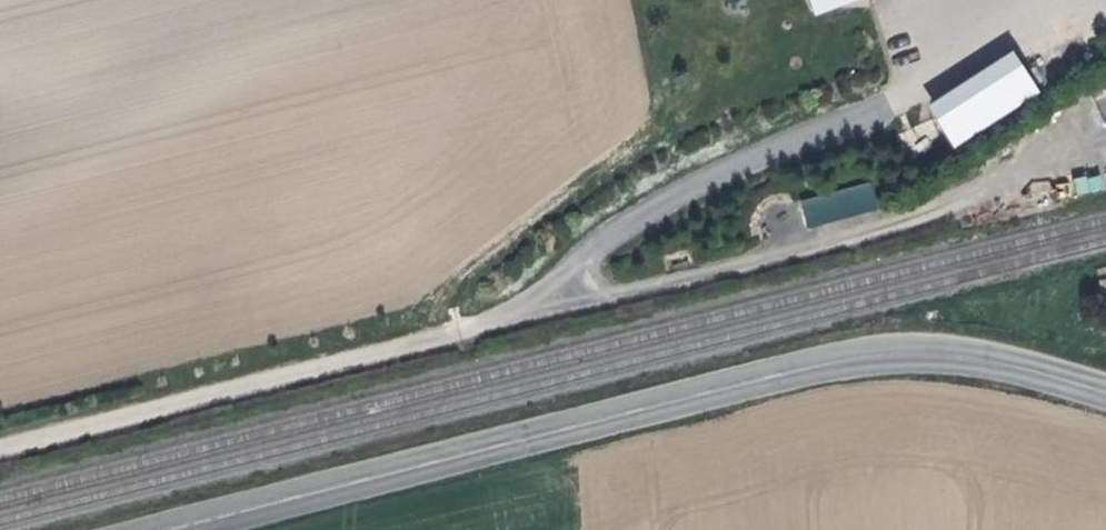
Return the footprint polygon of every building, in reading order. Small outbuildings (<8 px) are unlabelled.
[(816,15),(858,0),(810,0),(816,15)] [(1014,50),(928,106),(956,148),(1041,92),(1014,50)] [(799,199),(805,226),(877,210),(871,183),(799,199)]
